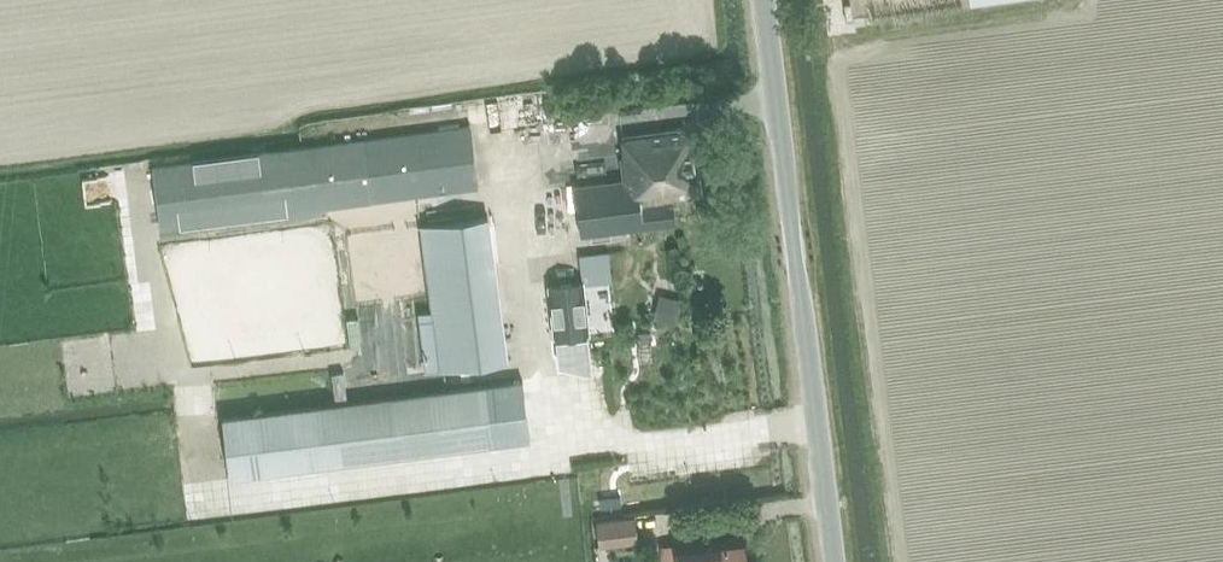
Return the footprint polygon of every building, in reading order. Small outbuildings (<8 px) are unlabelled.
[(623,137),(626,157),(623,158),(625,181),(575,188),(582,237),(677,225),(674,199),(703,196),(693,128),(623,137)] [(470,129),(365,143),(148,172),(156,233),(373,205),(478,191),(470,129)] [(430,309),(418,311),(426,370),(438,368),(507,360),(489,216),(420,225),(430,309)] [(580,254),(583,284),(611,280),(608,250),(580,254)] [(550,285),(555,337),(589,333),(583,284),(583,282),(550,285)] [(660,297),(655,319),(674,324),(680,302),(660,297)] [(650,331),(638,331),(639,342),(650,342),(650,331)] [(541,383),(226,422),(233,479),(233,482),(548,443),(548,442),(541,383)] [(599,525),(601,547),(635,544),(633,522),(599,525)] [(744,536),(677,544),(679,561),(747,561),(744,536)]
